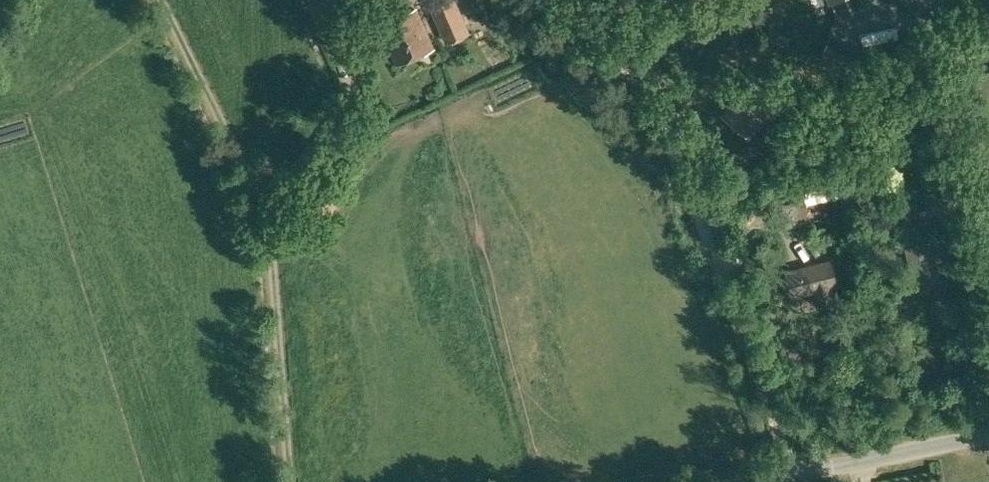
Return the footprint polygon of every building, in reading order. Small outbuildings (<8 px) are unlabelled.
[(462,25),(451,0),(446,0),(428,8),(440,34),(462,25)] [(398,62),(432,47),(414,8),(380,23),(398,62)] [(743,88),(721,114),(747,135),(769,108),(743,88)] [(809,149),(801,151),(803,161),(811,159),(809,149)] [(859,184),(845,183),(845,201),(858,201),(859,184)] [(802,220),(803,194),(795,193),(795,202),(784,201),(783,219),(802,220)] [(929,238),(905,243),(913,283),(937,279),(929,238)] [(786,272),(792,295),(814,289),(818,305),(833,301),(829,286),(834,284),(829,261),(786,272)]
